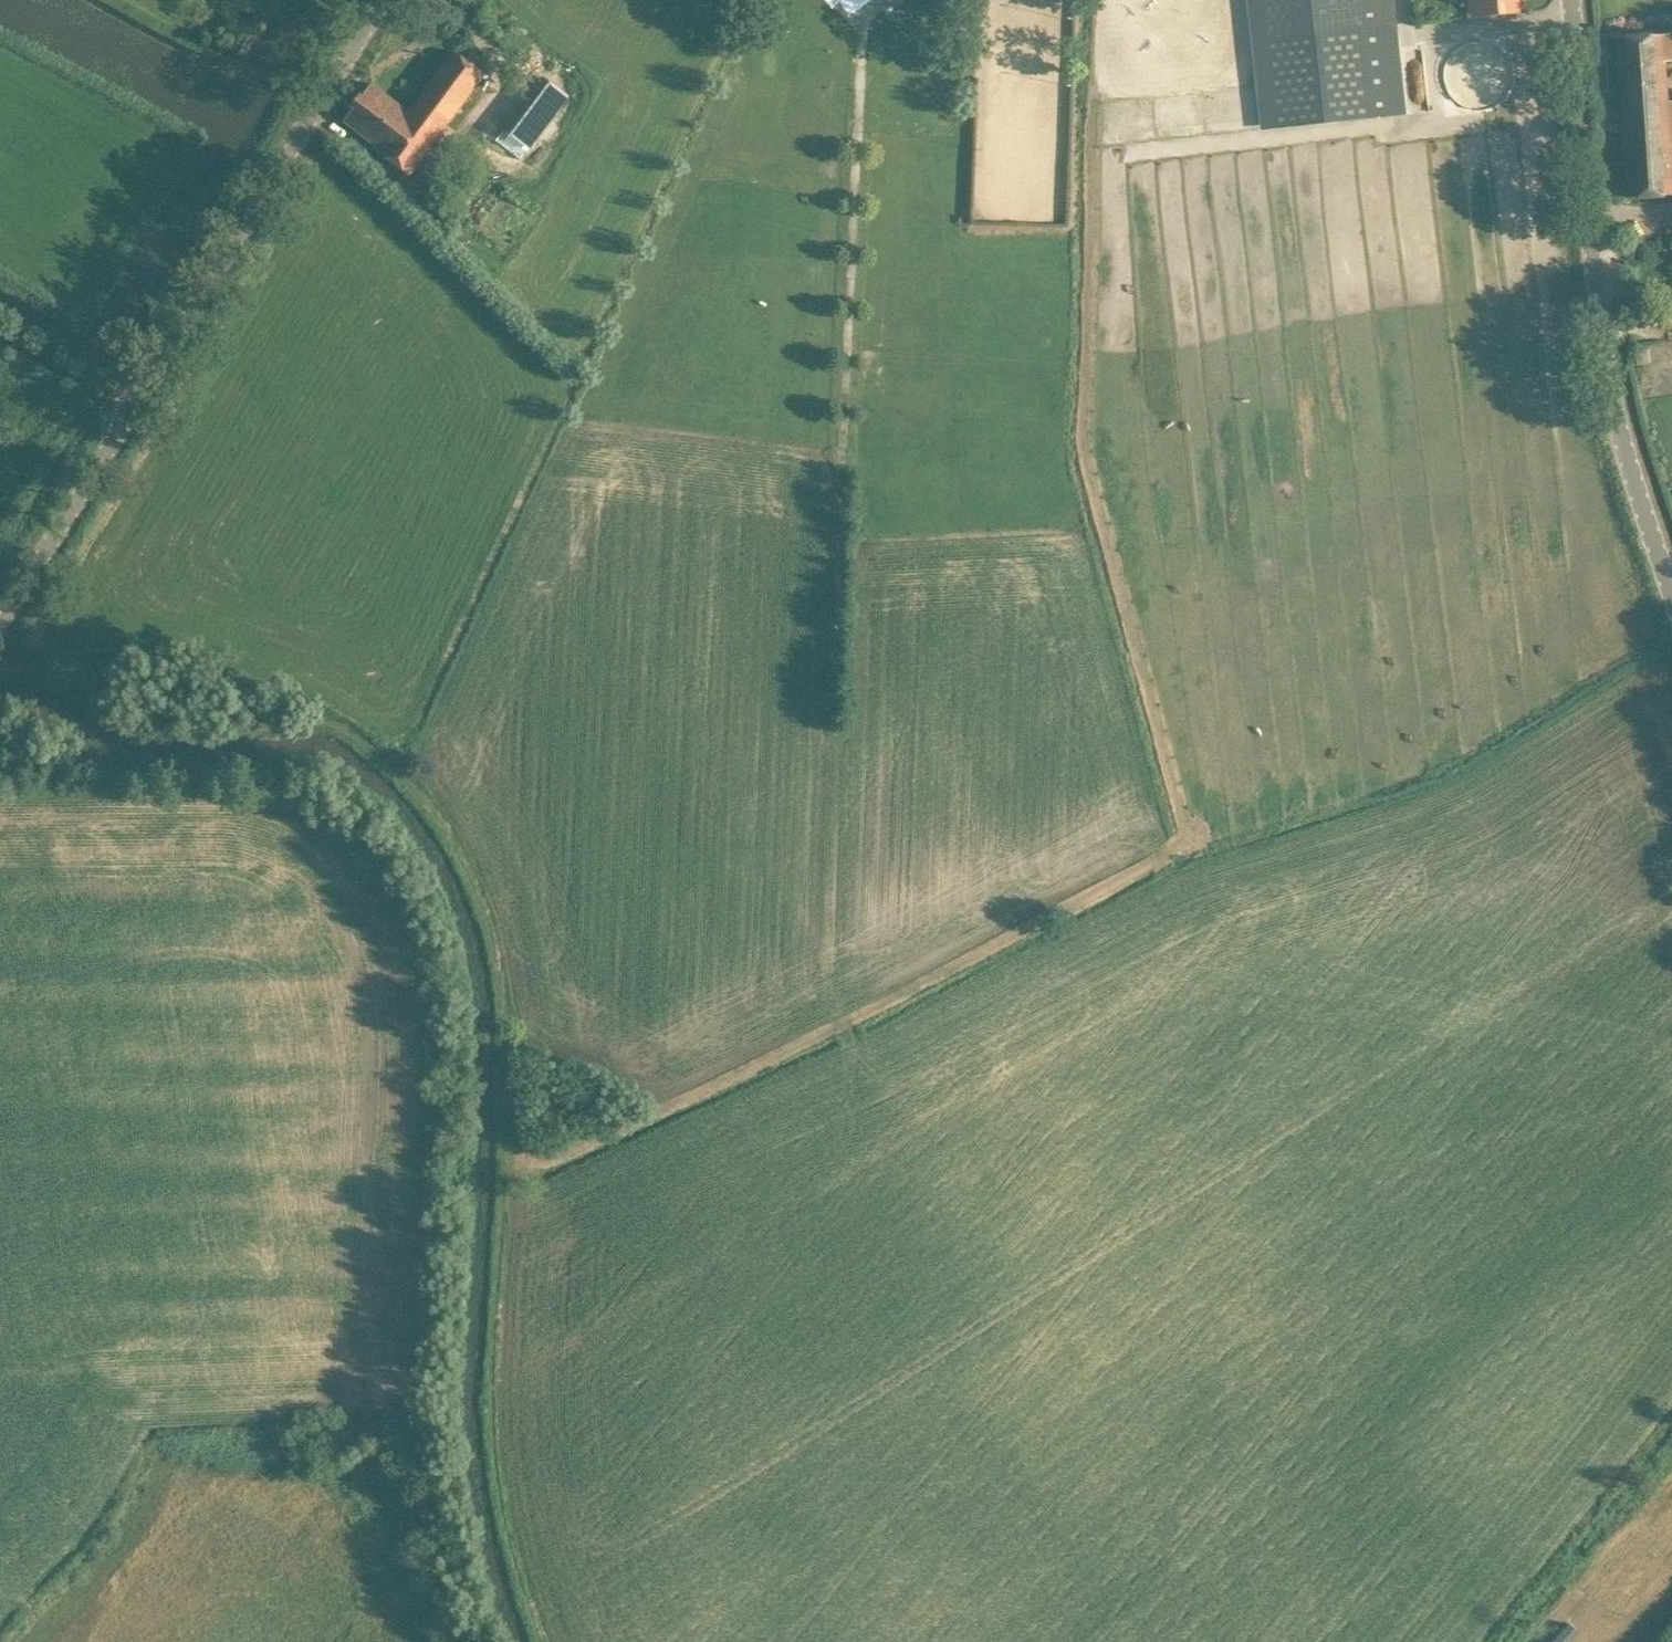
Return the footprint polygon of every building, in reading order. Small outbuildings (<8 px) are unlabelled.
[(1280,128),(1407,114),(1394,0),(1266,0),(1280,128)] [(1499,15),(1521,13),(1520,0),(1469,0),(1471,18),(1499,15)] [(1624,104),(1669,101),(1666,62),(1671,61),(1671,34),(1620,38),(1624,104)] [(378,153),(396,166),(408,175),(484,74),(454,52),(408,112),(370,83),(361,95),(359,93),(349,105),(352,107),(343,120),(381,148),(378,153)] [(568,96),(541,78),(495,140),(521,160),(568,96)] [(1669,101),(1624,104),(1631,198),(1655,196),(1671,195),(1671,101),(1669,101)]
